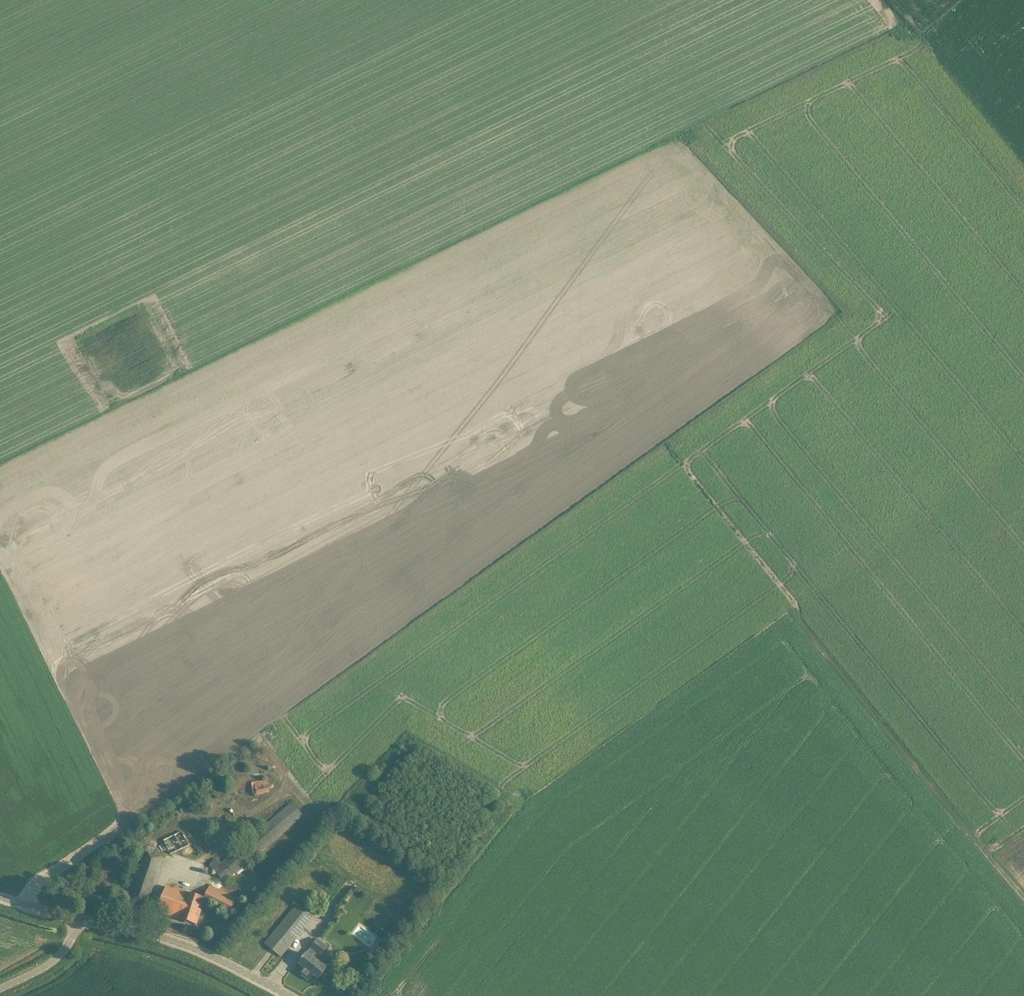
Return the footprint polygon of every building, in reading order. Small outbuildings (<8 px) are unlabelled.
[(262,661),(272,653),(266,645),(256,652),(262,661)] [(253,795),(268,793),(267,781),(251,783),(253,795)] [(224,882),(303,816),(292,802),(214,869),(224,882)] [(305,858),(310,863),(317,855),(311,850),(305,858)] [(159,857),(145,852),(127,909),(144,915),(163,858),(159,857)] [(205,899),(230,912),(237,898),(210,885),(205,897),(184,891),(184,893),(166,886),(160,902),(157,912),(179,919),(196,925),(205,899)] [(305,928),(289,915),(266,944),(281,957),(305,928)] [(382,940),(377,946),(384,952),(394,939),(380,929),(375,935),(382,940)] [(311,947),(305,955),(299,963),(304,968),(300,973),(309,980),(315,973),(322,964),(314,958),(318,952),(311,947)]
